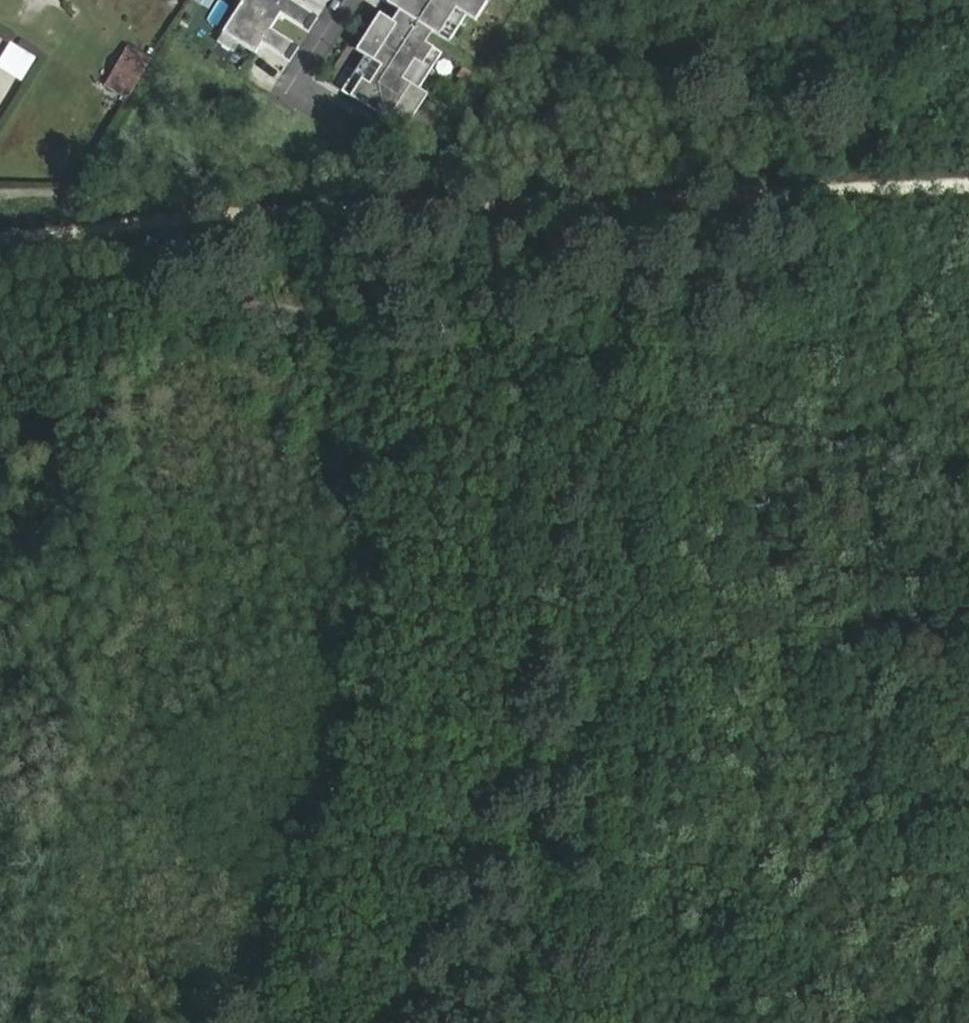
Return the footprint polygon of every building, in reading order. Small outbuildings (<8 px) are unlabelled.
[(244,7),(278,28),(283,19),(311,37),(320,23),(291,5),(295,0),(249,0),(244,7)] [(470,21),(437,0),(392,0),(388,7),(453,48),(470,21)] [(470,21),(476,25),(492,0),(437,0),(470,21)] [(244,7),(225,38),(258,59),(263,51),(292,68),(301,54),(272,36),(278,28),(244,7)] [(424,94),(446,59),(381,17),(358,52),(367,58),(424,94)] [(11,43),(0,62),(0,66),(22,80),(35,58),(11,43)] [(149,60),(128,48),(105,86),(126,98),(149,60)] [(410,134),(432,99),(424,94),(367,58),(345,93),(410,134)]
